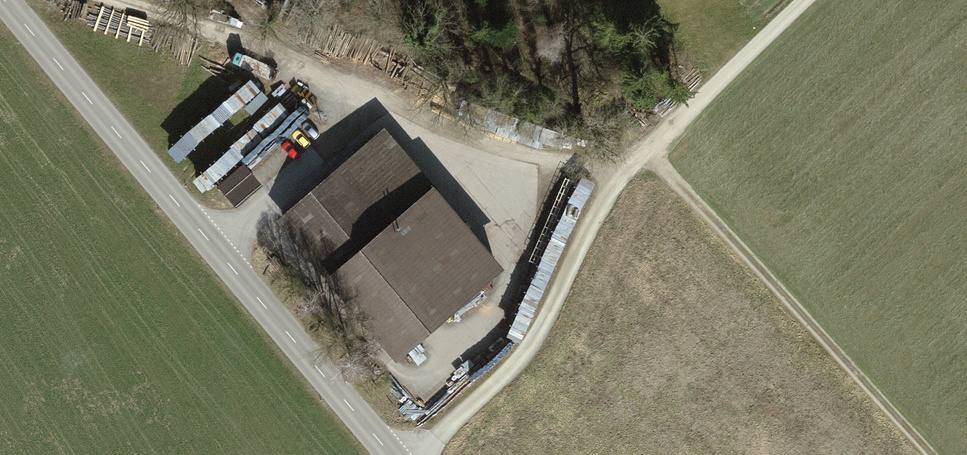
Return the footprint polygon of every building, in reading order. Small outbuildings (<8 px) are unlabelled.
[(263,182),(256,176),(311,116),(300,105),(222,190),(241,207),(263,182)] [(380,137),(273,226),(390,365),(497,276),(380,137)] [(543,310),(587,190),(573,185),(529,305),(543,310)]
